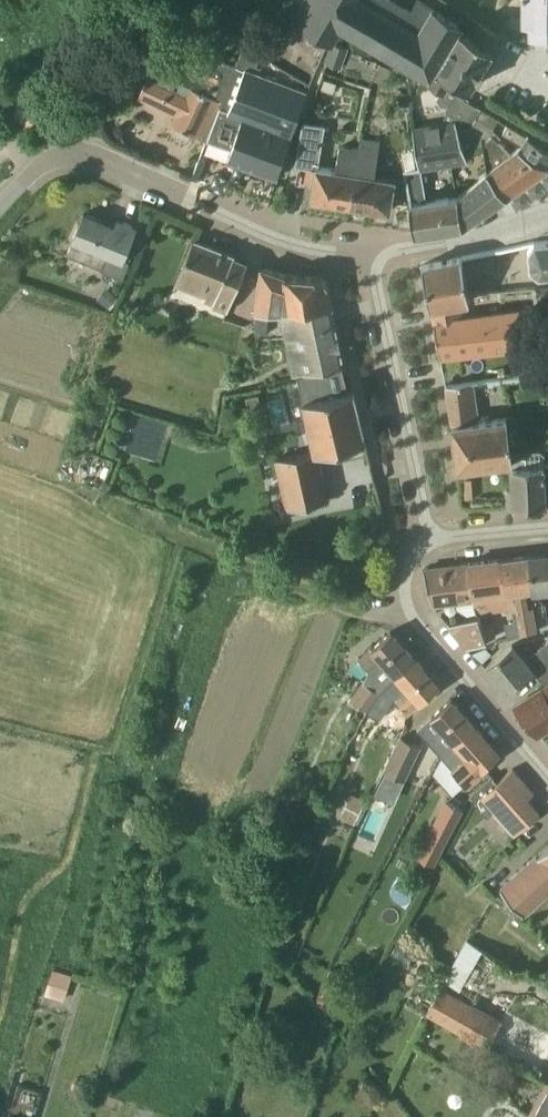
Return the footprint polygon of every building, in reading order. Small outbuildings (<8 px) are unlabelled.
[(282,13),(301,24),(331,42),(333,43),(334,42),(342,29),(383,54),(411,9),(395,0),(289,0),(282,13)] [(432,5),(423,0),(416,0),(411,9),(383,54),(427,82),(429,80),(442,88),(443,87),(450,77),(469,88),(480,70),(493,47),(491,46),(499,33),(470,16),(468,15),(463,24),(431,7),(432,5)] [(523,18),(530,18),(530,32),(547,32),(547,0),(523,0),(523,18)] [(347,48),(334,42),(333,43),(331,42),(324,62),(341,68),(347,48)] [(252,51),(249,49),(244,46),(235,67),(234,66),(206,140),(208,141),(208,139),(233,148),(230,156),(228,156),(228,158),(278,177),(309,92),(260,73),(261,67),(257,66),(260,56),(252,51)] [(206,140),(234,66),(203,51),(199,60),(197,59),(191,70),(193,71),(192,74),(205,80),(200,91),(183,83),(184,79),(184,76),(182,72),(180,69),(177,67),(175,66),(171,66),(167,67),(165,68),(163,70),(158,81),(148,76),(147,79),(146,78),(144,83),(145,83),(139,95),(177,113),(172,124),(206,140)] [(353,51),(346,68),(374,80),(374,79),(387,85),(393,69),(381,64),(382,61),(377,59),(376,60),(353,51)] [(417,151),(416,152),(419,166),(420,169),(421,169),(467,159),(464,148),(480,144),(479,135),(456,119),(468,101),(463,98),(455,94),(446,110),(447,111),(441,121),(412,128),(417,151)] [(505,195),(516,188),(547,166),(517,152),(515,149),(510,152),(492,135),(490,134),(494,127),(476,116),(481,108),(468,101),(456,119),(479,135),(480,144),(482,144),(487,168),(485,171),(483,173),(505,195)] [(351,204),(363,137),(360,136),(358,147),(340,144),(336,168),(317,165),(324,126),(304,122),(297,164),(309,166),(306,180),(314,181),(311,198),(336,202),(340,205),(346,203),(350,204),(349,206),(351,206),(351,204)] [(516,128),(508,123),(502,133),(528,148),(525,152),(517,147),(515,149),(517,152),(547,166),(547,165),(547,146),(516,128)] [(409,189),(407,178),(405,177),(374,174),(380,140),(363,137),(351,204),(355,205),(359,208),(365,206),(390,210),(392,198),(409,201),(407,189),(409,189)] [(421,169),(420,169),(419,166),(405,169),(403,169),(405,177),(407,178),(409,189),(407,189),(409,201),(414,232),(458,225),(463,224),(453,195),(426,199),(424,187),(421,169)] [(463,224),(505,195),(483,173),(458,194),(453,195),(463,224)] [(123,258),(128,247),(136,227),(118,219),(115,225),(84,213),(68,253),(101,266),(100,269),(122,278),(129,261),(123,258)] [(248,262),(196,240),(194,239),(175,284),(206,297),(203,303),(227,313),(248,262)] [(534,242),(528,251),(530,270),(538,277),(547,275),(547,240),(534,242)] [(431,306),(433,317),(463,314),(460,304),(472,301),(462,257),(422,264),(430,306),(431,306)] [(287,309),(285,275),(261,266),(258,275),(256,312),(268,311),(279,310),(287,309)] [(287,309),(332,305),(328,283),(321,277),(285,275),(287,309)] [(117,294),(110,289),(100,301),(108,306),(117,294)] [(287,309),(279,310),(280,317),(285,316),(300,375),(342,365),(344,364),(335,320),(332,305),(287,309)] [(535,306),(463,314),(433,317),(441,356),(530,345),(533,377),(547,375),(547,343),(539,344),(535,306)] [(268,317),(268,311),(256,312),(255,332),(268,331),(268,317)] [(353,389),(349,390),(342,365),(300,375),(297,375),(303,401),(301,402),(313,452),(365,440),(353,389)] [(457,468),(514,462),(506,416),(480,420),(474,380),(446,385),(452,424),(457,468)] [(249,409),(262,406),(259,393),(245,396),(249,409)] [(544,465),(543,455),(539,451),(527,451),(522,456),(517,467),(510,467),(511,484),(506,484),(507,506),(547,504),(547,465),(544,465)] [(329,497),(317,452),(276,463),(289,508),(329,497)] [(529,555),(526,555),(532,591),(533,591),(533,592),(547,591),(547,553),(529,555)] [(526,555),(516,556),(502,558),(507,595),(512,595),(515,606),(515,607),(520,635),(537,631),(535,623),(533,609),(532,609),(532,607),(526,608),(525,591),(532,591),(526,555)] [(478,611),(515,607),(515,606),(512,595),(507,595),(502,558),(467,563),(468,563),(473,600),(478,611)] [(434,605),(473,600),(468,563),(424,569),(432,603),(434,605)] [(468,647),(482,642),(477,615),(449,624),(468,647)] [(477,615),(482,642),(498,637),(493,621),(482,625),(478,615),(477,615)] [(384,684),(415,657),(391,630),(371,648),(370,647),(357,658),(370,672),(364,681),(363,680),(350,698),(367,710),(384,684)] [(527,658),(514,642),(485,667),(506,692),(532,671),(541,682),(547,677),(547,640),(527,658)] [(397,722),(439,685),(415,657),(384,684),(367,710),(376,716),(383,707),(397,722)] [(541,682),(542,683),(514,705),(536,734),(547,726),(547,677),(541,682)] [(454,743),(475,725),(451,698),(432,715),(432,714),(418,726),(429,740),(442,729),(454,743)] [(467,781),(483,767),(499,752),(475,725),(454,743),(443,753),(456,769),(467,781)] [(404,780),(421,746),(400,736),(383,770),(385,771),(382,777),(400,785),(403,779),(404,780)] [(528,784),(516,771),(513,768),(498,781),(492,775),(470,795),(487,815),(493,811),(514,835),(540,812),(521,790),(528,784)] [(351,793),(340,816),(354,824),(366,800),(351,793)] [(434,863),(464,808),(447,799),(417,854),(434,863)] [(241,859),(246,845),(236,841),(231,855),(241,859)] [(545,848),(513,875),(500,886),(524,913),(547,892),(547,845),(545,848)] [(277,912),(287,916),(292,905),(281,901),(277,912)] [(53,969),(46,993),(62,998),(70,974),(53,969)] [(502,1016),(442,984),(428,1009),(488,1042),(502,1016)] [(486,1047),(473,1039),(466,1051),(489,1064),(496,1052),(486,1047)] [(546,1079),(527,1111),(529,1112),(538,1116),(547,1116),(547,1080),(546,1079)]
